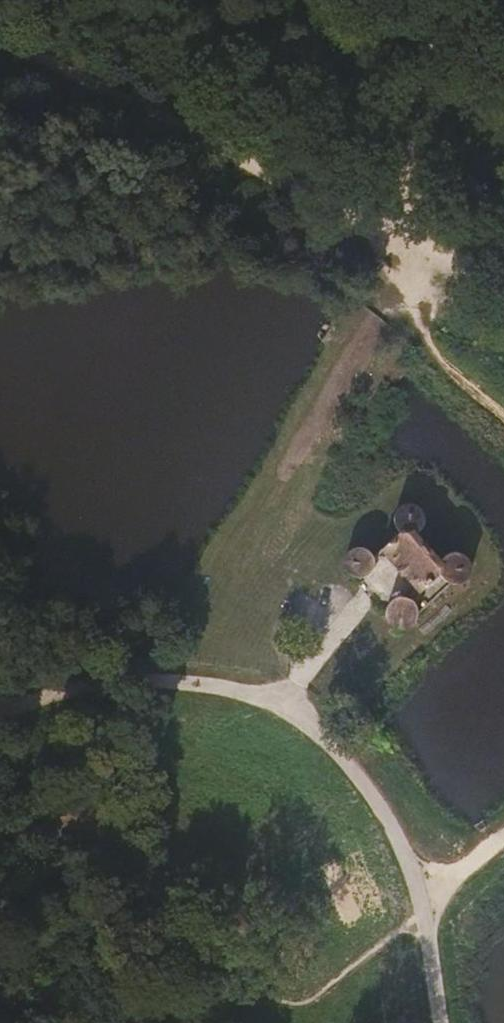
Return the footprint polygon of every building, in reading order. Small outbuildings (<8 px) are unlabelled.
[(400,498),(394,503),(391,509),(390,517),(394,523),(399,527),(379,549),(416,587),(423,593),(440,578),(444,581),(450,584),(457,584),(462,582),(467,578),(471,572),(472,565),(470,558),(466,553),(459,549),(452,548),(444,551),(438,557),(416,530),(421,526),(425,520),(426,513),(424,506),(420,501),(414,497),(407,496),(400,498)] [(372,572),(375,566),(376,559),(375,553),(370,547),(364,543),(357,542),(350,544),(345,549),(341,555),(340,562),(342,568),(347,574),(353,577),(361,578),(366,576),(372,572)] [(408,594),(403,593),(397,594),(391,596),(386,600),(383,606),(382,613),(384,619),(388,624),(393,628),(400,629),(406,628),(412,625),(416,620),(418,613),(418,607),(415,600),(408,594)]
